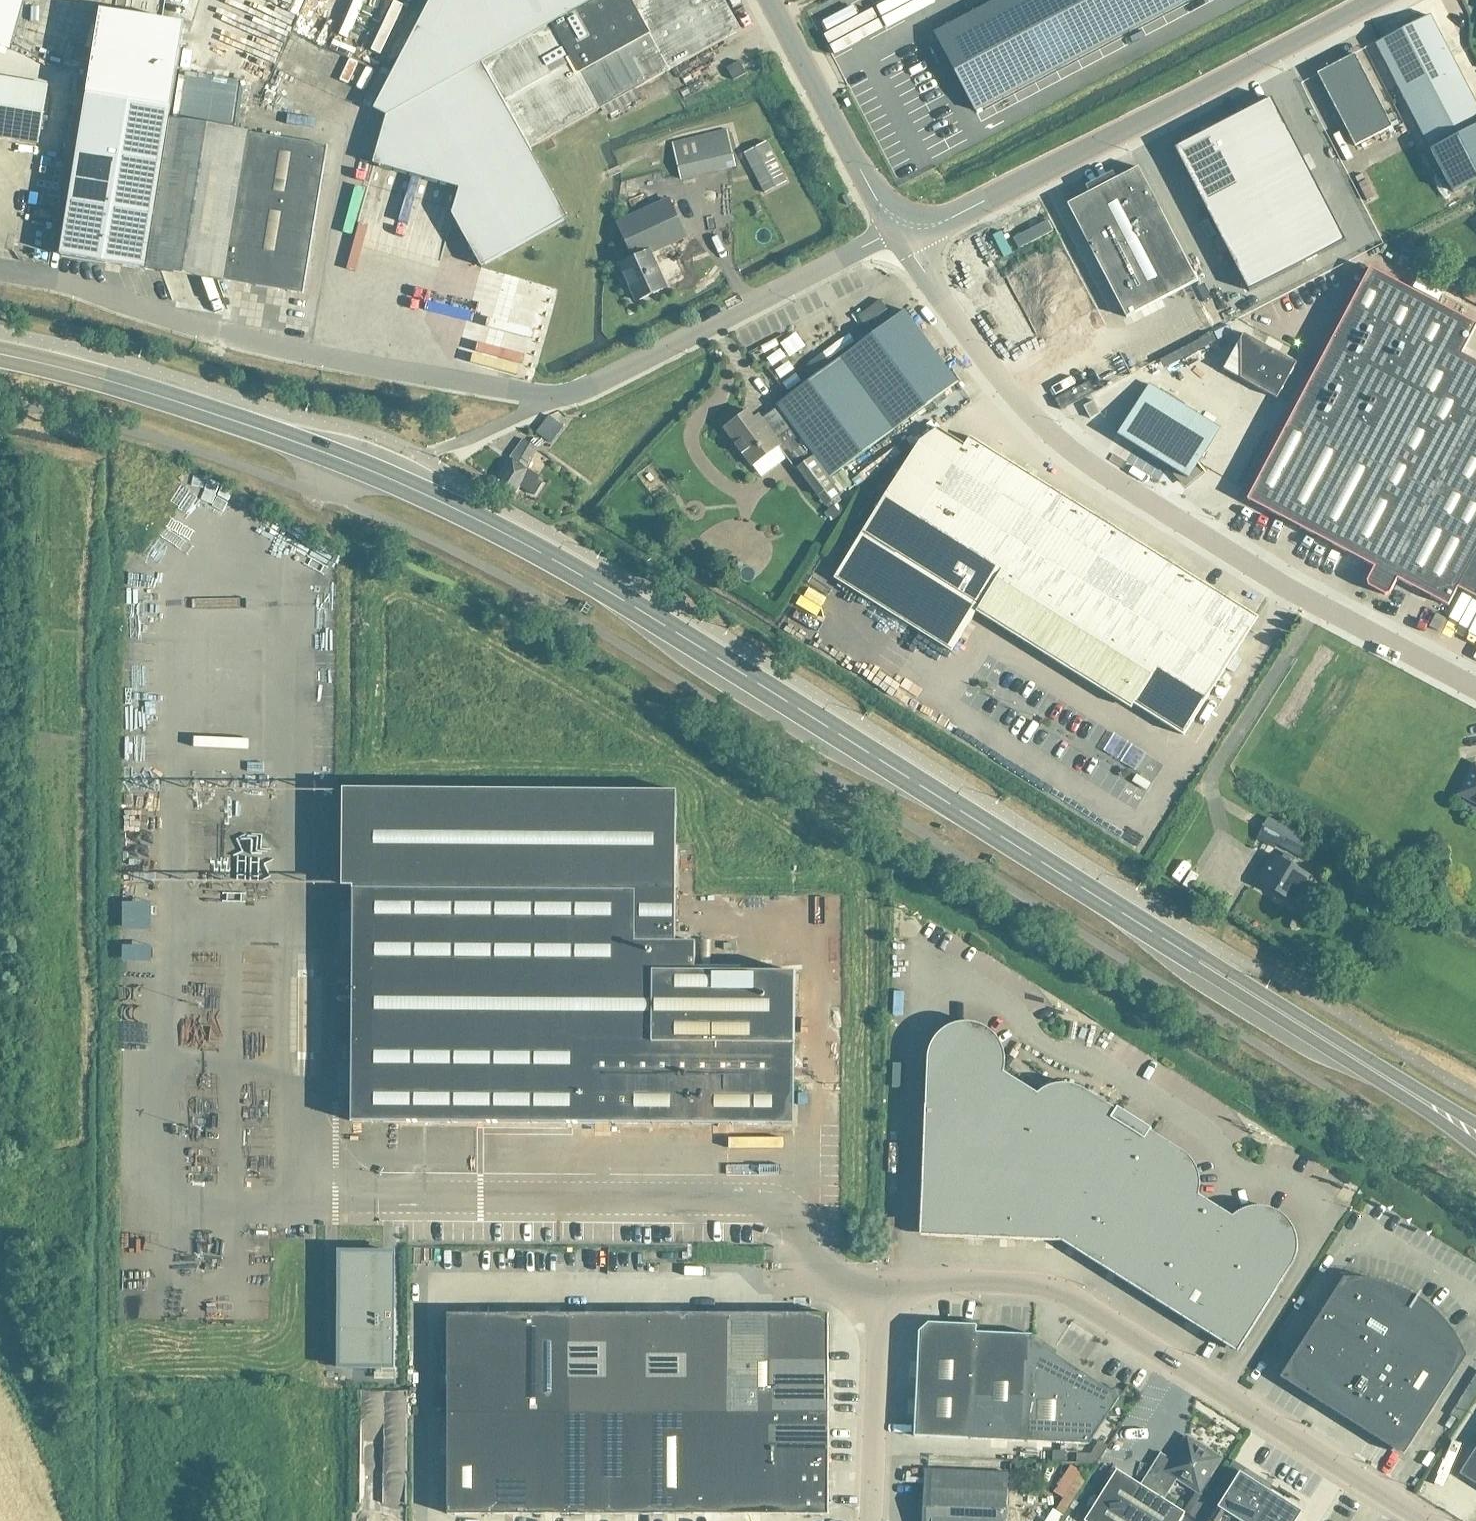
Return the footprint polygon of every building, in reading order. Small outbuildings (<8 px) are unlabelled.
[(8,45),(21,0),(0,0),(0,43),(8,45)] [(386,114),(372,162),(459,187),(451,213),(480,265),(567,217),(529,147),(741,29),(725,2),(724,0),(429,0),(373,108),(386,114)] [(1185,0),(993,0),(933,31),(975,110),(1185,0)] [(302,293),(327,143),(170,118),(186,24),(100,10),(85,104),(60,254),(144,268),(223,281),(223,280),(302,293)] [(1429,14),(1375,42),(1453,192),(1475,180),(1475,105),(1429,14)] [(1354,53),(1317,73),(1355,145),(1392,126),(1354,53)] [(738,60),(737,60),(726,67),(732,79),(745,73),(738,60)] [(47,83),(0,75),(0,136),(37,142),(47,83)] [(1275,167),(1300,154),(1271,97),(1245,110),(1275,167)] [(1251,179),(1275,167),(1245,110),(1222,122),(1251,179)] [(1251,179),(1222,122),(1198,135),(1228,192),(1251,179)] [(671,141),(680,179),(735,166),(726,127),(671,141)] [(1228,192),(1198,135),(1174,147),(1204,204),(1228,192)] [(786,180),(766,140),(743,152),(763,192),(786,180)] [(1315,182),(1300,154),(1275,167),(1251,179),(1266,208),(1315,182)] [(1138,166),(1067,203),(1126,317),(1197,280),(1138,166)] [(1266,208),(1251,179),(1228,192),(1204,204),(1219,232),(1266,208)] [(1315,182),(1266,208),(1281,236),(1305,224),(1330,211),(1315,182)] [(665,286),(649,251),(685,235),(668,199),(617,222),(633,257),(620,263),(636,300),(665,286)] [(1281,236),(1266,208),(1219,232),(1234,261),(1257,248),(1281,236)] [(1305,224),(1320,252),(1345,239),(1330,211),(1305,224)] [(1320,252),(1305,224),(1281,236),(1296,264),(1320,252)] [(1257,248),(1273,277),(1296,264),(1281,236),(1257,248)] [(1273,277),(1257,248),(1234,261),(1250,289),(1273,277)] [(1475,325),(1475,323),(1369,267),(1247,499),(1374,566),(1366,580),(1368,585),(1384,594),(1389,593),(1397,578),(1433,598),(1475,517),(1475,360),(1461,353),(1475,325)] [(903,309),(840,357),(776,404),(777,406),(793,426),(793,427),(812,454),(829,476),(925,405),(932,401),(957,381),(903,309)] [(1276,397),(1296,362),(1243,333),(1223,368),(1276,397)] [(1118,435),(1170,467),(1185,483),(1203,468),(1197,461),(1219,426),(1150,384),(1118,435)] [(1100,412),(1093,399),(1083,405),(1090,418),(1100,412)] [(811,455),(812,454),(793,427),(793,426),(777,406),(761,418),(758,414),(753,417),(747,409),(725,426),(723,427),(725,429),(751,465),(778,446),(794,467),(795,466),(811,455)] [(549,442),(562,424),(548,414),(535,431),(549,442)] [(969,435),(964,444),(937,427),(919,441),(834,577),(951,651),(979,607),(1027,637),(1024,641),(1065,667),(1068,662),(1183,734),(1257,616),(969,435)] [(544,478),(527,467),(536,448),(522,438),(509,457),(511,458),(496,481),(514,493),(519,485),(534,494),(544,478)] [(817,496),(827,489),(833,484),(811,455),(795,466),(817,496)] [(1433,598),(1448,605),(1457,588),(1475,598),(1475,517),(1433,598)] [(1429,625),(1438,630),(1444,617),(1435,613),(1429,625)] [(1475,765),(1461,792),(1475,800),(1475,766),(1475,765)] [(353,788),(352,888),(351,1121),(793,1124),(794,971),(694,971),(695,941),(675,941),(676,791),(353,788)] [(1302,857),(1311,841),(1268,817),(1257,838),(1273,847),(1276,842),(1302,857)] [(1310,876),(1274,853),(1258,880),(1294,902),(1310,876)] [(119,894),(120,922),(146,921),(145,893),(119,894)] [(146,937),(121,938),(121,954),(147,953),(146,937)] [(924,1104),(920,1221),(919,1235),(1031,1239),(1037,1093),(1002,1072),(1004,1061),(1003,1050),(999,1040),(992,1032),(983,1026),(972,1022),(961,1022),(951,1024),(942,1030),(934,1038),(929,1047),(927,1058),(925,1104),(924,1104)] [(1037,1093),(1031,1239),(1061,1241),(1107,1270),(1182,1151),(1084,1089),(1074,1085),(1064,1083),(1054,1084),(1045,1087),(1037,1093)] [(1189,1157),(1182,1151),(1107,1270),(1172,1311),(1232,1216),(1197,1195),(1199,1185),(1198,1175),(1195,1166),(1189,1157)] [(1232,1216),(1172,1311),(1237,1351),(1276,1289),(1275,1289),(1291,1265),(1295,1255),(1296,1244),(1295,1233),(1290,1223),(1282,1215),(1273,1209),(1262,1206),(1251,1207),(1241,1210),(1232,1216)] [(382,1307),(383,1249),(337,1248),(336,1328),(351,1328),(351,1365),(394,1365),(394,1307),(382,1307)] [(1341,1415),(1412,1304),(1411,1304),(1400,1298),(1387,1293),(1375,1289),(1362,1287),(1349,1286),(1328,1319),(1319,1314),(1280,1376),(1341,1415)] [(1423,1312),(1412,1304),(1341,1415),(1403,1454),(1435,1404),(1426,1399),(1455,1354),(1449,1342),(1441,1331),(1433,1321),(1423,1312)] [(767,1412),(827,1412),(827,1312),(816,1312),(816,1310),(798,1310),(798,1312),(567,1312),(567,1412),(607,1412),(647,1412),(687,1412),(727,1412),(767,1412)] [(567,1412),(567,1312),(447,1312),(447,1362),(487,1362),(487,1412),(527,1412),(567,1412)] [(918,1331),(913,1435),(970,1438),(975,1331),(976,1324),(927,1322),(918,1331)] [(1031,1334),(975,1331),(970,1438),(1026,1440),(1031,1339),(1031,1334)] [(1031,1339),(1026,1440),(1088,1443),(1119,1396),(1031,1339)] [(447,1362),(447,1412),(487,1412),(487,1362),(447,1362)] [(447,1412),(447,1462),(487,1462),(487,1412),(447,1412)] [(487,1412),(487,1462),(487,1513),(527,1513),(527,1412),(487,1412)] [(567,1412),(527,1412),(527,1513),(567,1513),(567,1412)] [(607,1513),(607,1412),(567,1412),(567,1513),(607,1513)] [(647,1513),(647,1412),(607,1412),(607,1513),(647,1513)] [(687,1412),(647,1412),(647,1513),(687,1513),(687,1412)] [(727,1412),(687,1412),(687,1513),(727,1513),(727,1412)] [(767,1412),(727,1412),(727,1513),(767,1513),(767,1462),(767,1412)] [(827,1412),(767,1412),(767,1462),(827,1463),(827,1412)] [(1219,1458),(1186,1437),(1172,1460),(1159,1452),(1140,1483),(1116,1468),(1083,1520),(1085,1520),(1178,1520),(1184,1512),(1163,1498),(1177,1477),(1198,1490),(1219,1458)] [(1459,1474),(1475,1484),(1475,1447),(1459,1474)] [(487,1462),(447,1462),(447,1513),(487,1513),(487,1462)] [(827,1513),(827,1463),(767,1462),(767,1513),(827,1513)] [(1007,1472),(927,1469),(925,1520),(1005,1520),(1007,1472)] [(1302,1510),(1239,1470),(1238,1472),(1207,1520),(1295,1520),(1302,1510)]
